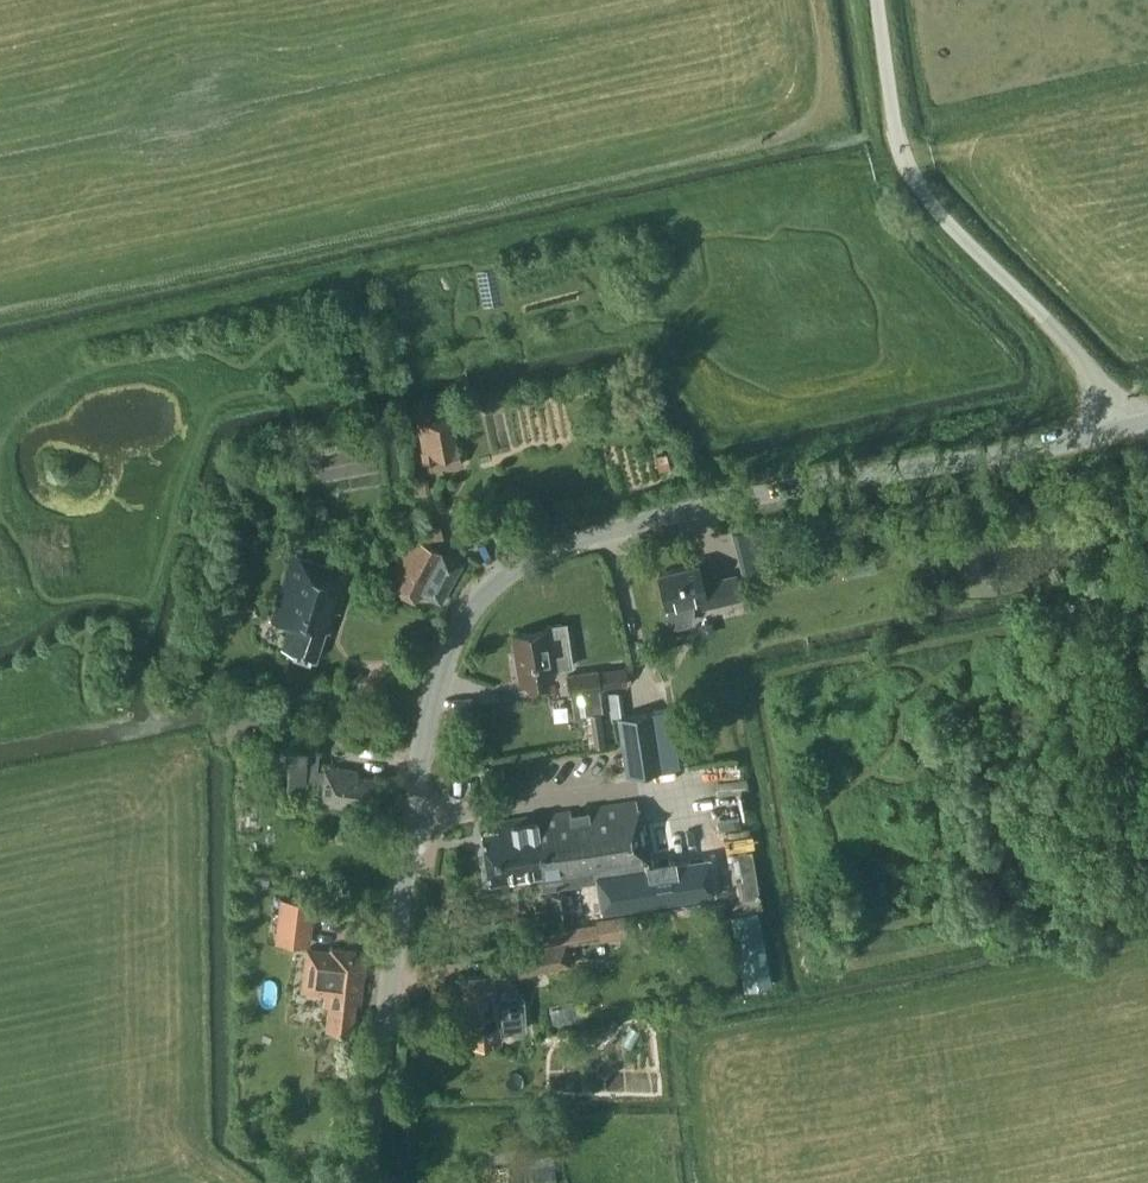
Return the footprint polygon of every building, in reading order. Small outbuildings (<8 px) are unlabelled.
[(463,464),(453,414),(417,421),(422,450),(429,449),(433,470),(463,464)] [(321,490),(373,487),(372,463),(358,464),(357,435),(318,437),(321,490)] [(255,478),(238,474),(234,488),(251,492),(255,478)] [(427,477),(412,480),(415,493),(429,490),(427,477)] [(462,563),(412,537),(385,586),(414,601),(419,591),(440,602),(462,563)] [(352,571),(290,552),(269,620),(289,626),(282,648),(315,659),(324,630),(329,631),(335,611),(339,612),(352,571)] [(697,563),(658,572),(665,605),(666,605),(668,610),(666,615),(667,620),(671,624),(676,626),(687,623),(691,619),(693,608),(690,599),(700,597),(703,607),(741,597),(736,574),(701,582),(697,563)] [(257,606),(254,615),(265,619),(268,609),(257,606)] [(545,629),(512,634),(519,682),(553,677),(552,669),(571,667),(565,629),(564,625),(564,622),(562,622),(547,624),(544,625),(544,626),(545,628),(545,629)] [(628,683),(626,667),(601,670),(603,686),(628,683)] [(601,688),(598,670),(568,675),(571,693),(601,688)] [(633,714),(617,717),(627,774),(642,771),(681,765),(672,708),(633,714)] [(316,748),(291,745),(287,783),(320,787),(318,802),(346,806),(346,801),(375,805),(379,778),(356,775),(357,769),(323,765),(322,768),(318,767),(320,749),(316,748)] [(647,860),(637,800),(495,820),(497,829),(480,832),(488,883),(541,874),(543,888),(557,885),(570,883),(596,879),(599,879),(597,869),(647,860)] [(599,879),(596,879),(601,913),(715,895),(708,857),(674,862),(674,858),(647,862),(647,860),(597,869),(599,879)] [(577,907),(574,891),(552,895),(554,911),(577,907)] [(315,900),(281,896),(276,940),(310,944),(315,900)] [(757,908),(729,914),(743,988),(771,983),(757,908)] [(596,920),(596,923),(599,941),(628,936),(624,915),(596,920)] [(574,938),(572,928),(543,933),(545,943),(514,948),(519,975),(572,965),(571,961),(581,959),(577,937),(574,938)] [(366,952),(306,944),(301,989),(325,992),(324,1004),(328,1005),(326,1027),(352,1030),(355,1002),(360,1003),(366,952)] [(508,977),(504,973),(455,977),(457,1001),(465,1000),(466,1018),(471,1018),(473,1041),(499,1038),(499,1030),(526,1027),(523,995),(508,977)] [(531,1166),(532,1182),(546,1182),(555,1182),(554,1164),(531,1166)]
